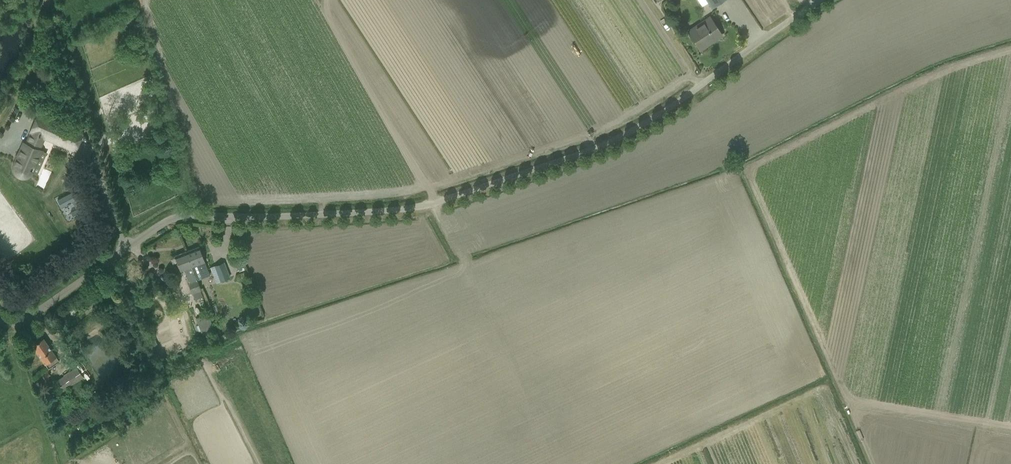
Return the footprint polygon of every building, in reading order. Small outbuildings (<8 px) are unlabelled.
[(706,0),(711,9),(724,0),(706,0)] [(688,32),(695,42),(700,50),(708,45),(707,43),(720,34),(721,36),(722,36),(716,27),(710,17),(688,32)] [(676,20),(671,22),(675,28),(679,26),(676,20)] [(83,105),(76,108),(81,120),(88,118),(83,105)] [(22,178),(24,178),(26,178),(29,176),(31,175),(32,173),(33,171),(33,169),(41,151),(39,150),(44,138),(74,151),(82,132),(47,118),(38,114),(30,132),(31,132),(26,144),(23,143),(14,166),(13,168),(14,170),(14,172),(16,174),(16,175),(19,177),(20,177),(22,178)] [(73,191),(57,200),(62,208),(68,204),(68,205),(70,204),(70,203),(72,202),(76,209),(71,212),(75,219),(85,213),(81,206),(80,206),(77,200),(78,199),(73,191)] [(52,224),(55,217),(47,215),(45,222),(52,224)] [(198,247),(186,252),(197,281),(210,276),(198,247)] [(186,252),(175,256),(178,265),(181,271),(184,270),(189,282),(188,282),(193,294),(195,301),(203,297),(201,291),(197,281),(186,252)] [(224,263),(211,268),(216,282),(229,277),(224,263)] [(100,285),(90,291),(96,300),(97,301),(102,298),(103,300),(108,297),(103,289),(100,285)] [(155,360),(162,356),(152,334),(145,337),(155,360)] [(32,346),(38,354),(48,369),(59,361),(43,338),(32,346)] [(56,381),(63,391),(83,377),(76,367),(56,381)] [(47,370),(41,374),(45,379),(51,375),(47,370)]
